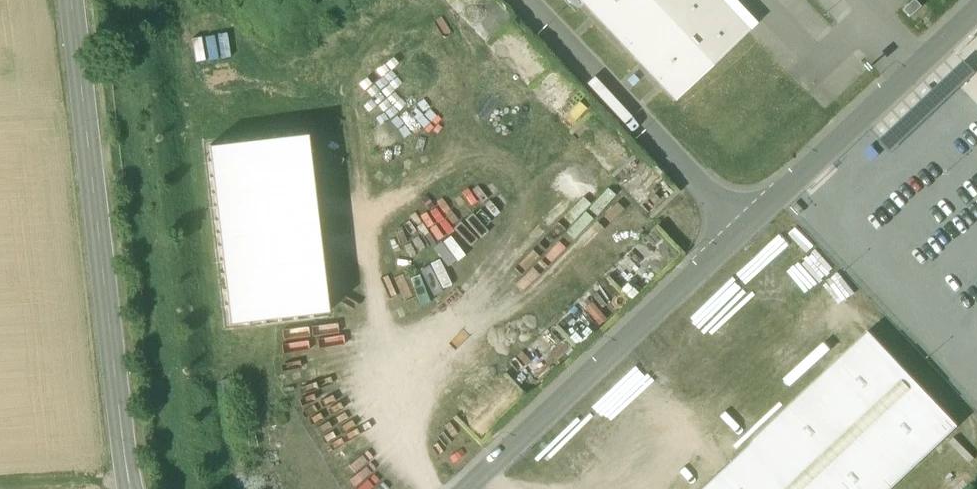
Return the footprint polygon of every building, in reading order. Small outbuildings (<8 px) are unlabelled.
[(593,13),(592,13),(593,14),(593,13),(607,28),(606,28),(607,29),(608,28),(621,43),(621,44),(622,43),(635,58),(635,59),(636,58),(650,73),(649,73),(649,74),(650,73),(664,88),(663,88),(664,89),(664,88),(674,99),(673,99),(674,100),(675,99),(675,100),(676,100),(676,99),(690,86),(690,87),(691,86),(690,86),(705,72),(705,73),(705,72),(720,58),(720,59),(720,58),(734,45),(735,45),(735,44),(749,31),(749,30),(749,29),(749,28),(748,29),(738,19),(739,18),(738,17),(738,18),(724,4),(725,3),(724,2),(724,3),(721,0),(581,0),(593,13)] [(904,9),(911,16),(922,6),(917,0),(914,0),(904,9)] [(329,315),(308,134),(211,146),(232,326),(329,315)] [(700,488),(891,488),(958,425),(869,330),(700,488)]
